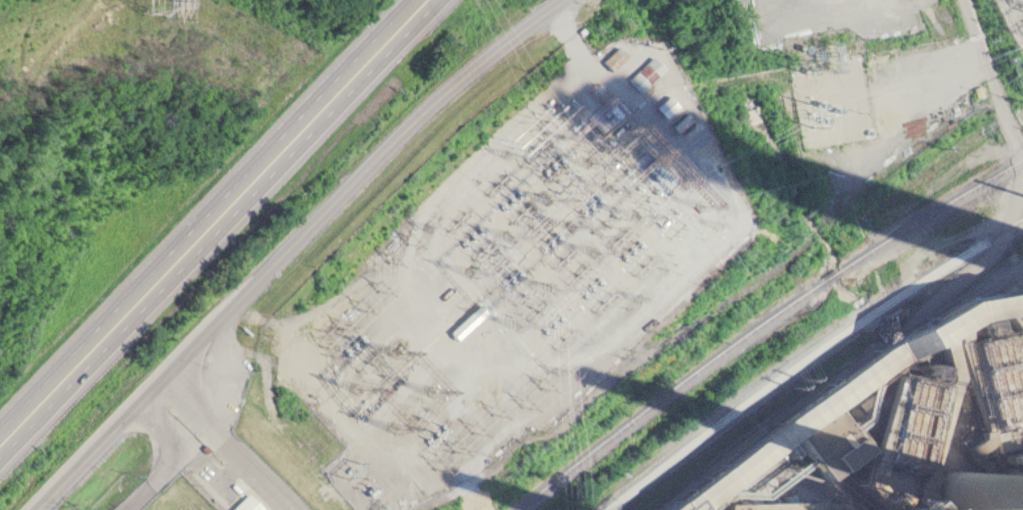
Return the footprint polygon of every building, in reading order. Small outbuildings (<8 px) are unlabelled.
[(602,60),(612,71),(628,56),(617,45),(602,60)] [(664,68),(651,55),(634,71),(646,85),(664,68)] [(672,124),(677,131),(691,120),(686,113),(672,124)] [(1003,314),(719,509),(1022,509),(1022,303),(1003,314)] [(241,490),(222,509),(223,509),(252,509),(257,506),(241,490)]
